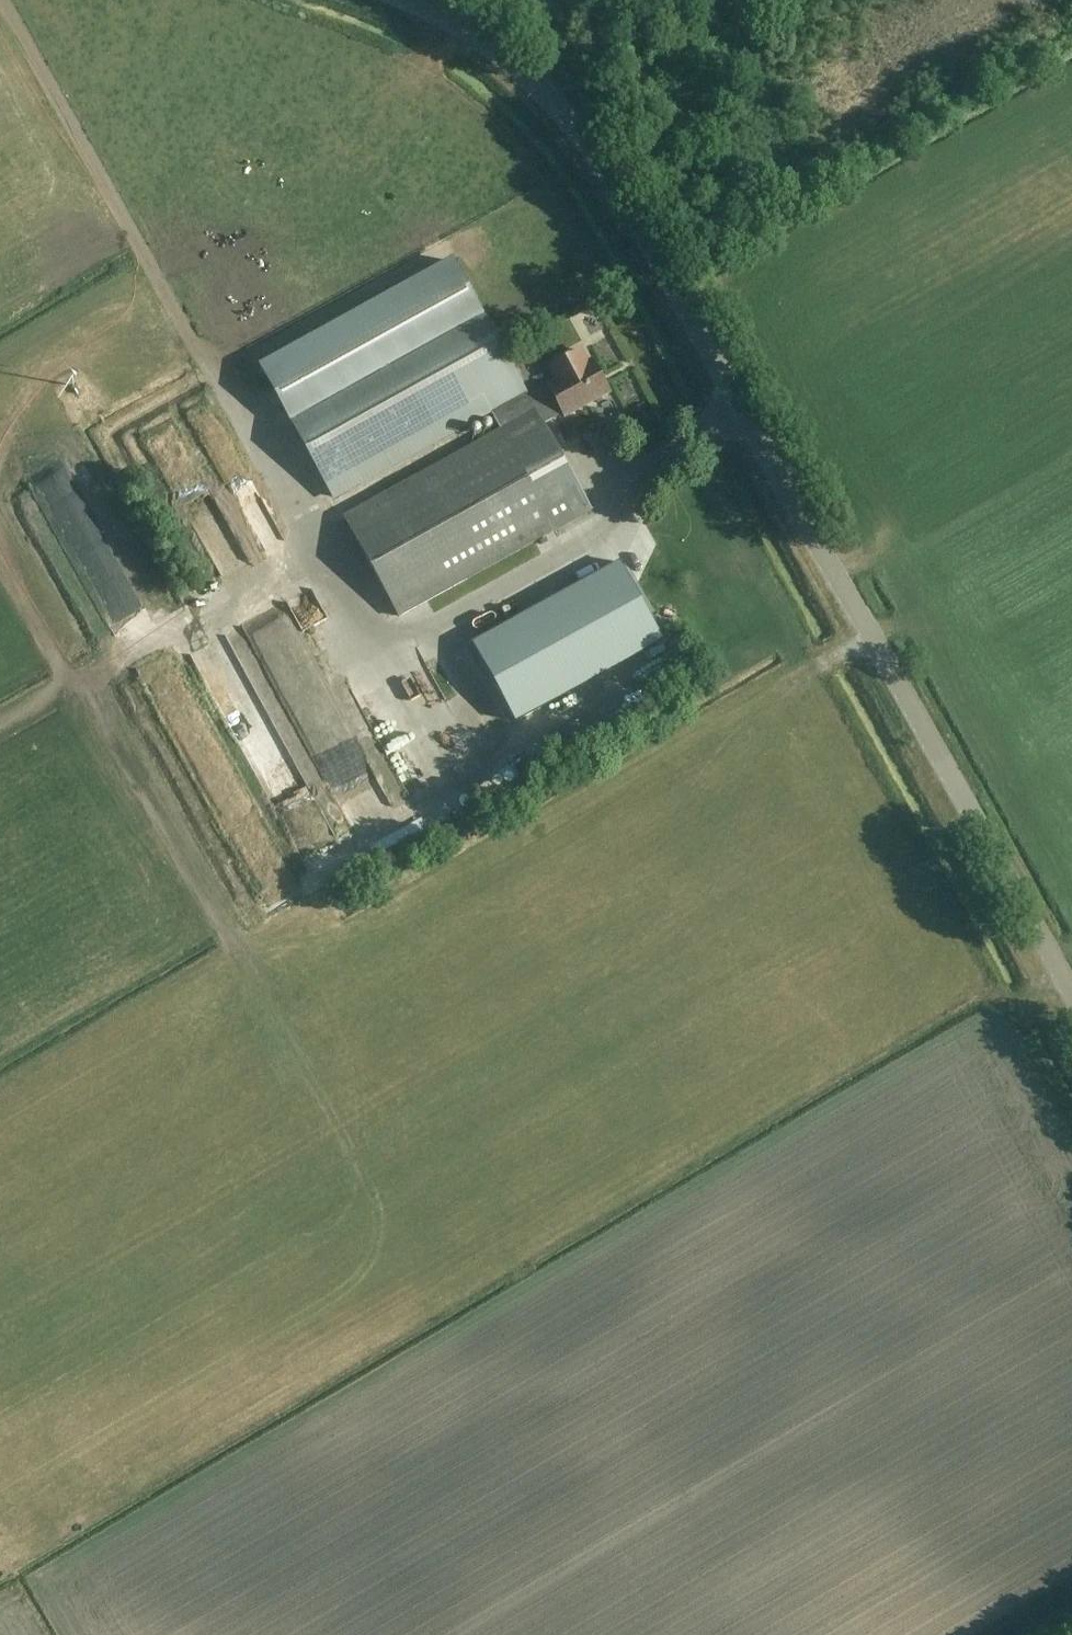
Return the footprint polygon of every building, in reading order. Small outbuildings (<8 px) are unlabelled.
[(489,410),(500,429),(343,516),(398,616),(591,510),(543,424),(562,414),(564,417),(609,392),(591,359),(587,362),(581,350),(554,365),(560,376),(546,384),(547,386),(528,397),(451,258),(259,364),(332,497),(489,410)] [(224,465),(244,455),(239,445),(219,454),(224,465)] [(597,574),(639,651),(662,639),(619,562),(597,574)] [(439,796),(434,807),(450,815),(455,804),(439,796)]
